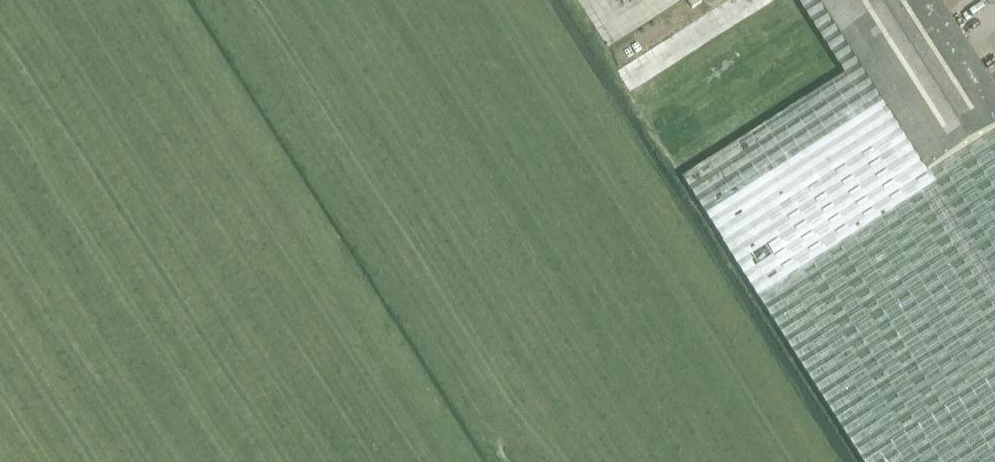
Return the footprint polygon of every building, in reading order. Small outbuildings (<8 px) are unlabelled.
[(818,0),(729,0),(616,73),(704,212),(863,461),(994,461),(994,131),(928,173),(818,0)] [(698,0),(669,0),(659,4),(664,15),(698,0)] [(928,173),(994,131),(994,90),(937,0),(818,0),(928,173)]
